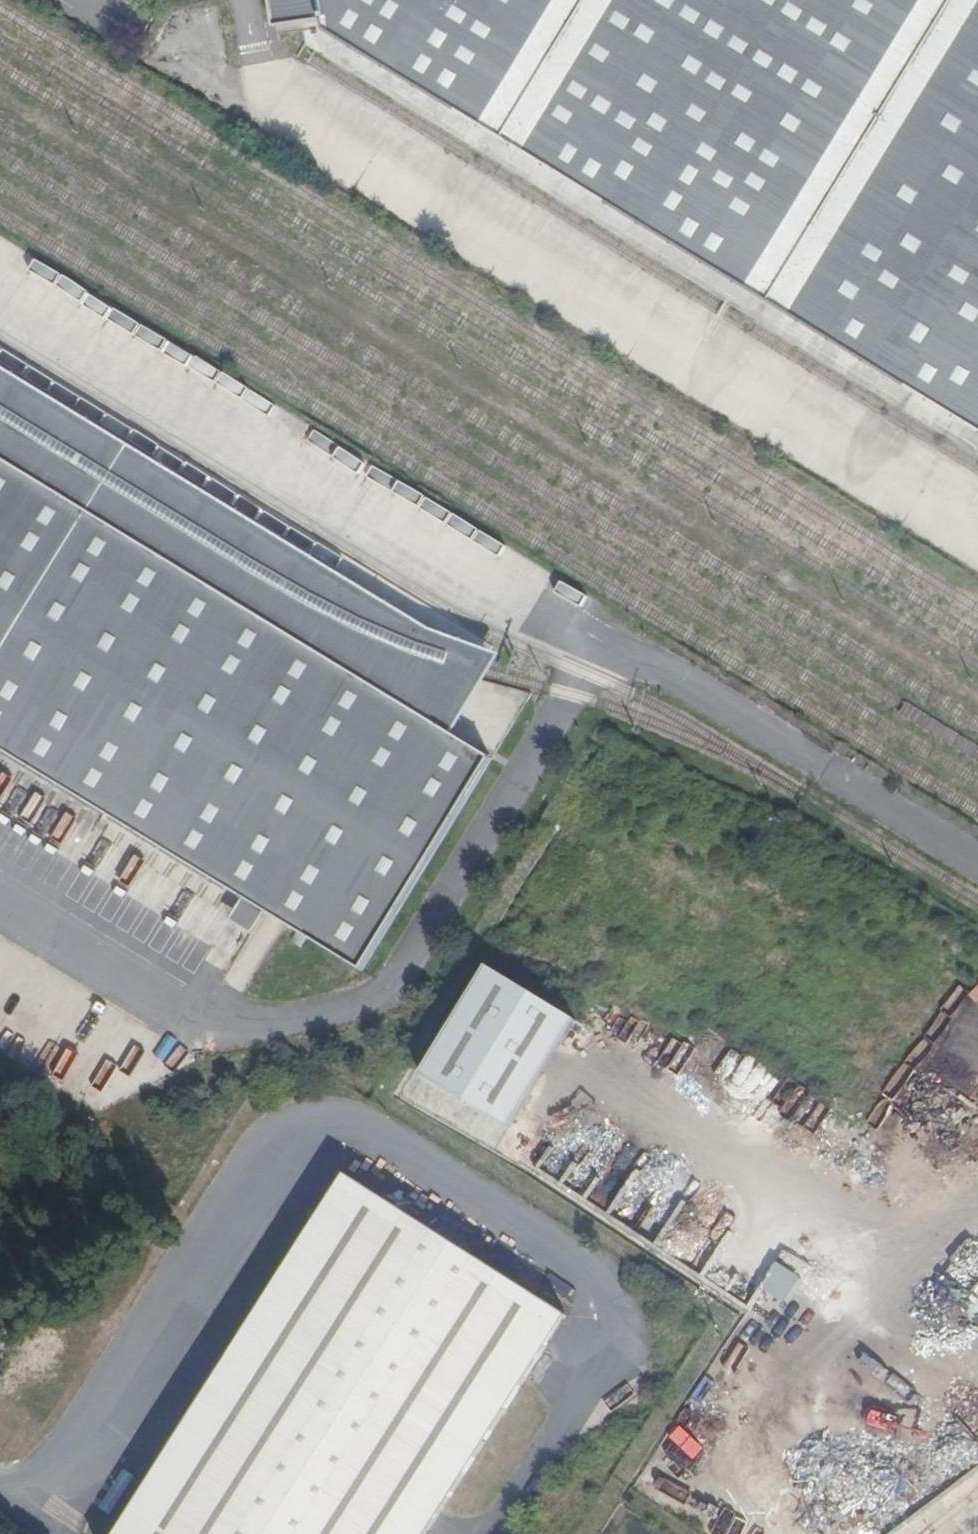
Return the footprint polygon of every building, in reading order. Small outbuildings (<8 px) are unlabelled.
[(270,24),(319,16),(321,26),(977,431),(977,0),(266,0),(270,24)] [(0,324),(0,747),(362,969),(491,755),(451,733),(489,673),(509,641),(511,638),(0,324)] [(489,688),(477,712),(508,726),(519,702),(489,688)] [(489,964),(420,1078),(510,1132),(579,1018),(489,964)] [(166,1462),(117,1533),(429,1533),(570,1317),(346,1174),(166,1462)] [(791,1305),(804,1277),(777,1264),(763,1292),(791,1305)]
